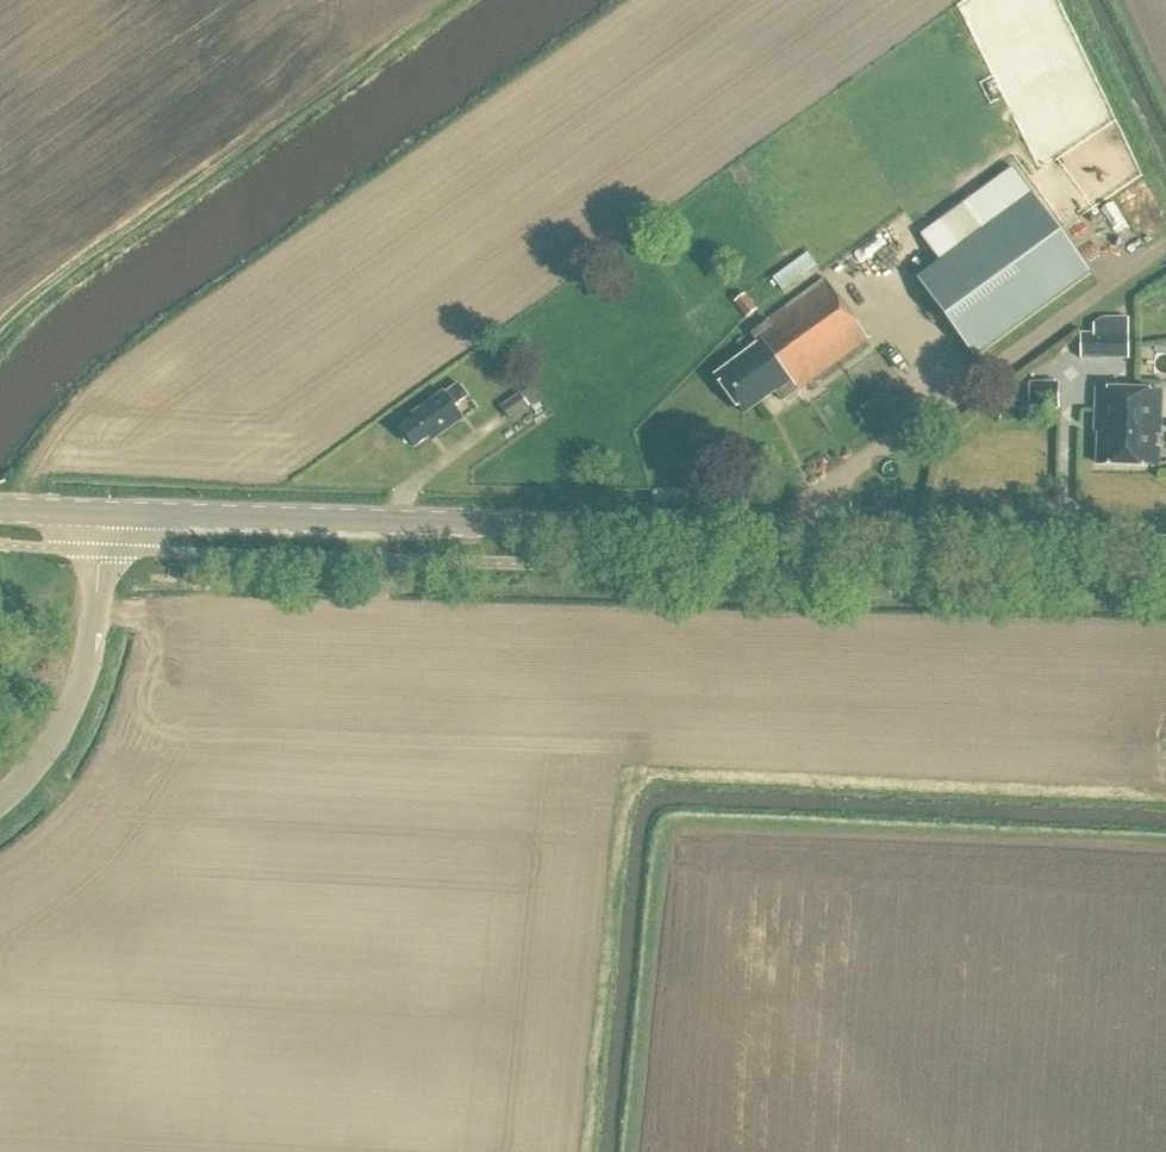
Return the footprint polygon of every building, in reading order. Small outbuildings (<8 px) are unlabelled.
[(917,286),(973,364),(1089,280),(1033,203),(987,236),(967,208),(920,242),(940,270),(917,286)] [(817,266),(808,255),(774,281),(783,293),(817,266)] [(824,283),(824,284),(753,336),(761,347),(720,377),(748,416),(781,392),(787,400),(802,389),(803,390),(869,341),(826,282),(824,283)] [(759,311),(747,296),(737,303),(749,319),(759,311)] [(1081,361),(1129,361),(1129,334),(1081,334),(1081,361)] [(1059,383),(1030,383),(1030,410),(1059,410),(1059,383)] [(417,416),(421,420),(406,431),(419,449),(438,435),(441,438),(464,421),(455,409),(470,398),(462,387),(448,397),(446,395),(417,416)] [(1101,425),(1099,463),(1159,466),(1162,396),(1101,393),(1099,425),(1101,425)] [(521,394),(501,408),(510,421),(530,407),(521,394)]
